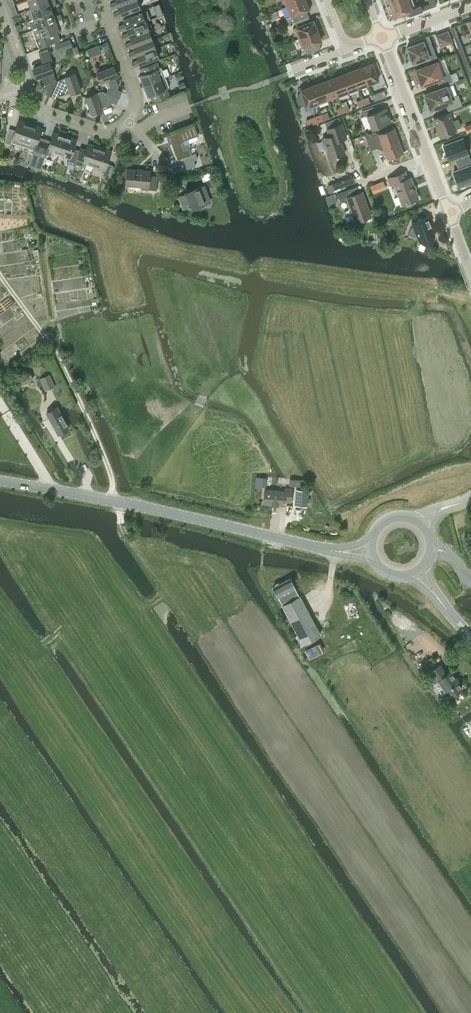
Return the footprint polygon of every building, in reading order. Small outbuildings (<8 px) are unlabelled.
[(55,0),(53,0),(31,8),(27,10),(31,19),(52,11),(50,7),(57,4),(55,0)] [(31,8),(53,0),(28,0),(31,8)] [(118,6),(133,0),(116,0),(116,1),(110,3),(112,8),(118,6)] [(118,6),(120,10),(113,12),(115,17),(140,8),(137,0),(133,0),(118,6)] [(307,0),(299,0),(285,6),(289,16),(284,18),(286,24),(294,21),(308,15),(306,10),(310,8),(307,0)] [(388,14),(393,12),(394,16),(407,11),(415,9),(415,7),(412,0),(383,0),(388,14)] [(429,3),(421,6),(422,10),(436,5),(434,0),(428,0),(429,3)] [(420,5),(415,7),(415,9),(407,11),(408,15),(422,10),(421,6),(420,5)] [(54,16),(52,11),(31,19),(29,20),(32,30),(62,19),(60,13),(54,16)] [(120,31),(127,28),(145,21),(142,12),(123,19),(125,23),(118,26),(120,31)] [(18,13),(12,16),(15,22),(20,19),(18,13)] [(298,38),(319,29),(315,19),(310,21),(308,15),(294,21),(296,26),(294,27),(298,38)] [(64,24),(62,19),(32,30),(39,48),(60,40),(57,32),(59,31),(57,26),(64,24)] [(124,40),(130,37),(148,30),(145,21),(127,28),(128,32),(122,35),(124,40)] [(319,30),(319,29),(298,38),(302,48),(304,47),(306,53),(320,48),(318,42),(321,41),(317,31),(319,30)] [(127,49),(133,46),(152,39),(148,30),(130,37),(131,41),(125,44),(127,49)] [(452,42),(448,30),(435,35),(440,47),(452,42)] [(412,64),(427,58),(429,61),(437,58),(428,36),(414,41),(415,44),(406,47),(409,56),(408,56),(410,63),(412,63),(412,64)] [(70,39),(60,42),(63,50),(72,46),(70,39)] [(130,58),(137,55),(155,48),(152,39),(133,46),(135,50),(128,53),(130,58)] [(462,45),(458,47),(462,57),(466,56),(462,45)] [(159,57),(155,48),(137,55),(138,59),(132,61),(134,67),(159,57)] [(43,64),(33,68),(37,77),(36,77),(37,78),(39,77),(42,86),(45,88),(43,92),(49,95),(55,82),(53,81),(56,80),(53,71),(50,62),(52,61),(48,49),(39,52),(43,64)] [(361,67),(367,83),(378,79),(371,60),(360,64),(361,67)] [(416,72),(414,74),(416,80),(419,80),(421,85),(436,79),(439,86),(452,81),(448,70),(441,73),(436,61),(415,69),(416,72)] [(144,85),(165,77),(161,67),(159,68),(157,62),(140,68),(142,74),(140,75),(144,85)] [(106,91),(119,97),(122,91),(117,89),(119,86),(115,77),(117,76),(117,75),(114,67),(114,66),(108,68),(105,66),(102,67),(102,70),(97,72),(97,73),(101,82),(100,82),(101,82),(108,79),(111,86),(108,87),(106,91)] [(361,67),(351,70),(357,87),(367,83),(361,67)] [(357,87),(351,70),(341,74),(347,91),(357,87)] [(55,82),(49,95),(55,98),(57,93),(61,95),(70,91),(71,94),(71,93),(80,90),(81,90),(75,73),(74,73),(65,77),(64,77),(67,84),(60,87),(59,84),(55,82)] [(347,91),(341,74),(331,78),(337,94),(347,91)] [(169,87),(165,77),(144,85),(148,95),(150,95),(152,100),(169,94),(167,88),(169,87)] [(337,94),(331,78),(321,82),(327,98),(337,94)] [(321,82),(311,85),(311,86),(317,102),(327,98),(321,82)] [(311,86),(311,85),(310,83),(299,87),(300,90),(301,92),(301,93),(299,94),(297,96),(297,98),(298,102),(300,103),(303,104),(305,103),(306,105),(306,106),(307,108),(318,104),(317,102),(311,86)] [(458,94),(450,97),(446,85),(424,93),(425,96),(423,98),(425,104),(428,104),(430,109),(445,103),(448,110),(461,105),(458,94)] [(374,100),(386,96),(384,90),(372,94),(374,100)] [(116,103),(119,97),(106,91),(106,92),(103,91),(96,93),(95,93),(95,94),(86,97),(92,114),(92,113),(101,110),(102,110),(101,108),(110,105),(112,101),(116,103)] [(371,128),(391,121),(385,107),(377,110),(375,105),(362,110),(364,116),(366,115),(371,128)] [(448,112),(433,118),(440,137),(455,131),(454,129),(460,126),(457,118),(451,120),(448,112)] [(23,145),(30,123),(19,119),(14,132),(9,130),(5,142),(11,144),(12,141),(23,145)] [(38,158),(43,142),(38,140),(42,127),(30,123),(23,145),(34,149),(32,156),(38,158)] [(340,139),(346,137),(341,123),(326,128),(329,136),(322,138),(329,158),(344,153),(340,139)] [(177,160),(183,157),(187,168),(196,165),(194,160),(197,158),(195,153),(192,154),(189,147),(183,150),(181,143),(184,141),(184,140),(198,135),(194,125),(168,135),(177,160)] [(398,153),(402,152),(393,128),(378,134),(377,132),(366,136),(370,148),(381,144),(387,157),(391,156),(393,157),(395,157),(397,155),(398,153)] [(49,144),(43,142),(38,158),(39,154),(46,156),(46,153),(50,155),(51,152),(59,154),(65,135),(53,131),(49,144)] [(74,165),(78,153),(72,151),(76,139),(65,135),(59,154),(70,158),(68,163),(74,165)] [(456,164),(470,159),(468,153),(462,138),(443,145),(449,160),(454,158),(456,164)] [(84,155),(78,153),(74,165),(84,169),(86,163),(93,165),(100,147),(88,143),(84,155)] [(111,151),(100,147),(93,165),(104,169),(102,175),(109,177),(113,165),(107,163),(111,151)] [(453,171),(458,186),(470,181),(470,163),(470,159),(456,164),(458,169),(453,171)] [(126,185),(142,186),(141,188),(157,189),(158,176),(150,175),(150,171),(127,169),(126,185)] [(413,200),(417,198),(409,177),(407,178),(404,171),(387,178),(390,185),(394,183),(402,204),(406,202),(407,204),(414,202),(413,200)] [(343,179),(331,183),(333,189),(345,185),(343,179)] [(202,202),(210,199),(204,185),(186,192),(186,191),(184,192),(185,193),(178,196),(183,209),(190,206),(191,209),(192,209),(192,208),(203,204),(202,202)] [(355,221),(371,216),(362,191),(353,194),(351,188),(337,193),(339,200),(346,197),(355,221)] [(429,246),(434,235),(431,227),(428,225),(425,217),(428,216),(428,215),(411,222),(413,226),(410,227),(407,234),(413,236),(416,235),(418,241),(429,246)] [(17,375),(22,384),(32,378),(28,369),(17,375)] [(49,374),(40,378),(44,389),(54,385),(49,374)] [(58,434),(69,428),(57,407),(46,413),(58,434)] [(291,502),(292,488),(285,488),(285,491),(264,489),(263,504),(284,505),(285,501),(291,502)] [(308,490),(296,489),(295,505),(307,506),(308,490)] [(303,644),(320,635),(294,586),(289,578),(272,587),(303,644)] [(448,697),(461,689),(457,682),(458,681),(456,678),(455,678),(450,671),(446,674),(439,665),(428,672),(435,682),(437,681),(448,697)]
